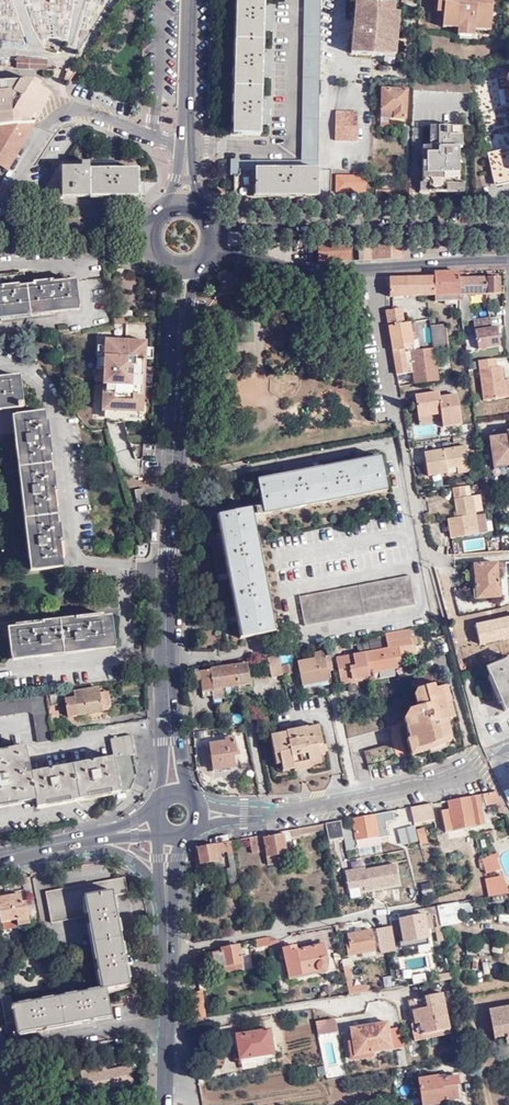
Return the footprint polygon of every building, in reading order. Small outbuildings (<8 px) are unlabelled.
[(320,0),(304,0),(302,162),(240,162),(240,160),(232,160),(231,175),(234,175),(234,199),(318,199),(320,0)] [(264,0),(237,0),(233,135),(260,136),(261,124),(269,125),(270,99),(260,99),(261,77),(270,77),(271,51),(262,49),(263,31),(272,30),(273,3),(264,3),(264,0)] [(383,55),(383,51),(395,51),(398,13),(394,13),(394,4),(385,4),(386,0),(351,0),(355,1),(351,54),(383,56),(383,55)] [(443,10),(442,26),(458,27),(475,29),(490,30),(493,0),(444,0),(443,10)] [(474,36),(475,29),(458,27),(458,34),(474,36)] [(15,58),(15,67),(18,67),(18,61),(28,61),(28,59),(15,58)] [(47,60),(28,59),(28,61),(36,61),(36,69),(46,70),(47,60)] [(28,61),(28,68),(36,69),(36,61),(28,61)] [(70,79),(76,70),(69,67),(64,81),(70,79)] [(28,123),(34,114),(37,116),(46,101),(43,99),(47,93),(40,89),(40,84),(34,81),(4,82),(5,92),(0,92),(0,125),(28,123)] [(382,89),(381,118),(390,118),(405,119),(407,88),(393,87),(393,90),(382,89)] [(356,141),(358,113),(335,112),(335,141),(356,141)] [(33,123),(37,116),(34,114),(28,123),(33,123)] [(7,168),(33,123),(28,123),(0,125),(0,164),(7,168)] [(427,191),(445,192),(445,184),(463,185),(462,156),(458,156),(458,148),(461,148),(462,126),(438,126),(437,153),(426,152),(426,161),(421,160),(421,183),(427,183),(427,191)] [(422,146),(421,160),(426,161),(426,152),(437,153),(438,126),(430,126),(429,146),(422,146)] [(487,153),(494,184),(508,181),(508,149),(487,153)] [(89,197),(89,163),(61,163),(46,188),(46,192),(50,192),(52,197),(89,197)] [(106,163),(89,163),(89,197),(137,197),(138,170),(117,170),(106,170),(106,163)] [(370,192),(370,176),(336,176),(335,191),(370,192)] [(427,183),(421,183),(418,183),(418,191),(427,191),(427,183)] [(402,259),(401,243),(378,243),(358,244),(359,261),(370,260),(402,259)] [(351,262),(350,244),(325,245),(318,245),(319,263),(351,262)] [(30,314),(26,288),(24,272),(0,275),(0,317),(30,314)] [(459,279),(459,272),(447,272),(435,272),(435,278),(435,296),(435,302),(460,301),(460,296),(459,279)] [(435,296),(435,278),(424,278),(388,279),(389,297),(422,297),(423,297),(427,297),(435,296)] [(487,295),(486,278),(473,279),(459,279),(460,296),(470,295),(487,295)] [(493,278),(486,278),(487,295),(501,295),(501,294),(501,286),(501,278),(493,278)] [(133,294),(136,282),(125,279),(122,292),(133,294)] [(26,288),(30,314),(79,308),(75,281),(26,288)] [(470,295),(460,296),(460,301),(460,310),(461,318),(472,316),(470,295)] [(400,309),(386,312),(397,375),(415,373),(416,385),(439,381),(435,349),(411,352),(407,323),(402,324),(400,309)] [(473,319),(475,330),(491,328),(490,317),(473,319)] [(435,349),(449,347),(446,324),(432,326),(435,349)] [(475,330),(477,349),(499,346),(496,327),(491,328),(475,330)] [(104,370),(102,412),(106,412),(105,419),(140,420),(140,413),(143,414),(145,388),(151,389),(152,377),(145,376),(146,360),(153,360),(153,349),(146,349),(147,342),(105,340),(105,347),(98,346),(97,370),(104,370)] [(483,401),(506,399),(503,381),(501,368),(496,368),(495,360),(478,362),(483,401)] [(23,405),(20,377),(0,379),(0,408),(23,405)] [(418,418),(430,416),(441,415),(443,428),(461,425),(456,396),(440,398),(439,394),(415,397),(418,418)] [(22,468),(50,465),(47,439),(44,413),(15,417),(22,468)] [(431,424),(430,416),(418,418),(418,425),(431,424)] [(125,441),(122,422),(109,424),(111,443),(125,441)] [(496,429),(496,430),(495,430),(494,430),(494,431),(493,431),(492,432),(492,433),(491,433),(491,434),(491,435),(490,437),(508,435),(508,428),(496,429)] [(490,437),(494,468),(508,466),(508,435),(490,437)] [(457,468),(468,466),(465,447),(423,454),(427,477),(447,474),(445,470),(457,468)] [(257,480),(263,508),(264,515),(387,493),(380,457),(257,480)] [(28,520),(56,516),(50,465),(22,468),(28,520)] [(469,472),(468,466),(457,468),(457,474),(469,472)] [(467,498),(465,486),(454,488),(458,518),(449,519),(452,538),(479,534),(476,514),(473,498),(467,498)] [(146,502),(144,489),(135,491),(137,503),(146,502)] [(473,498),(476,514),(484,512),(482,496),(473,498)] [(264,515),(263,508),(253,510),(254,517),(264,515)] [(254,517),(253,510),(217,516),(240,639),(275,632),(254,517)] [(62,568),(56,516),(28,520),(33,572),(62,568)] [(500,549),(499,539),(489,541),(490,551),(500,549)] [(505,562),(473,565),(473,567),(475,591),(501,589),(500,575),(506,575),(505,562)] [(416,605),(410,576),(299,597),(305,626),(416,605)] [(501,589),(475,591),(475,600),(501,598),(501,589)] [(456,607),(451,592),(442,595),(446,610),(456,607)] [(475,624),(480,645),(508,638),(508,616),(475,624)] [(59,624),(63,652),(114,646),(111,618),(59,624)] [(12,658),(63,652),(59,624),(9,629),(12,658)] [(388,648),(366,653),(370,675),(399,669),(398,661),(402,660),(399,646),(418,643),(416,636),(411,637),(410,631),(386,635),(388,648)] [(337,658),(342,681),(370,676),(370,675),(366,653),(337,658)] [(327,671),(334,670),(331,655),(325,657),(315,658),(298,661),(300,672),(302,686),(329,681),(327,671)] [(281,665),(280,656),(269,658),(272,677),(283,675),(281,665)] [(504,712),(508,710),(508,659),(487,668),(504,712)] [(230,667),(221,668),(224,689),(252,684),(248,661),(230,665),(230,667)] [(285,675),(294,674),(292,664),(283,665),(285,675)] [(224,689),(221,668),(211,669),(211,671),(201,672),(202,681),(203,692),(213,691),(213,696),(214,700),(225,699),(224,689)] [(436,741),(438,747),(453,740),(448,721),(455,719),(447,687),(436,689),(432,674),(416,678),(418,689),(414,696),(418,708),(410,710),(405,720),(410,739),(415,738),(418,747),(417,750),(422,753),(432,750),(429,743),(436,741)] [(342,685),(371,680),(370,676),(342,681),(342,685)] [(66,694),(48,697),(50,706),(55,705),(66,703),(69,717),(104,711),(101,693),(99,688),(74,692),(75,697),(67,698),(66,694)] [(109,692),(101,693),(104,711),(112,710),(109,692)] [(54,740),(46,695),(0,702),(0,716),(29,712),(34,715),(38,743),(54,740)] [(50,706),(52,723),(54,723),(60,721),(58,711),(56,712),(55,705),(50,706)] [(60,721),(54,723),(56,738),(63,736),(60,721)] [(280,755),(282,764),(284,772),(295,769),(294,766),(310,762),(311,766),(322,764),(320,756),(318,746),(323,745),(319,726),(271,736),(275,755),(280,755)] [(128,790),(132,781),(135,777),(131,755),(135,755),(132,735),(110,739),(114,757),(120,792),(128,790)] [(225,738),(226,742),(210,744),(214,770),(235,767),(234,756),(237,755),(234,737),(225,738)] [(415,738),(410,739),(408,740),(412,755),(422,753),(417,750),(418,747),(415,738)] [(432,750),(438,747),(436,741),(429,743),(432,750)] [(31,773),(26,746),(0,750),(0,806),(36,800),(31,773)] [(152,768),(152,755),(135,755),(131,755),(135,777),(132,781),(151,780),(152,768)] [(78,800),(120,792),(114,757),(72,765),(78,800)] [(294,766),(295,769),(296,771),(311,768),(311,766),(310,762),(294,766)] [(37,808),(78,800),(72,765),(31,773),(36,800),(37,808)] [(495,792),(447,801),(449,809),(443,810),(446,831),(484,823),(481,806),(485,806),(485,803),(499,801),(495,792)] [(425,805),(411,807),(413,822),(434,818),(432,803),(425,805)] [(393,811),(377,814),(380,834),(378,835),(378,838),(380,838),(389,836),(386,823),(395,821),(393,811)] [(377,814),(353,819),(354,827),(351,828),(353,838),(356,838),(356,839),(378,835),(380,834),(377,814)] [(326,823),(327,830),(332,829),(333,832),(343,831),(343,830),(342,828),(341,821),(326,823)] [(290,837),(327,830),(326,823),(284,831),(284,834),(285,839),(290,839),(290,837)] [(222,829),(223,835),(240,830),(238,824),(222,829)] [(418,836),(415,826),(407,828),(410,843),(418,840),(418,836)] [(343,830),(343,831),(347,851),(358,849),(356,839),(356,838),(353,838),(351,828),(343,830)] [(263,838),(266,851),(268,864),(282,862),(281,854),(287,853),(285,839),(284,834),(263,838)] [(262,835),(250,837),(253,853),(266,851),(263,838),(262,835)] [(359,857),(383,853),(380,838),(378,838),(378,835),(356,839),(358,849),(359,857)] [(196,865),(209,862),(208,856),(227,852),(228,854),(233,854),(231,841),(196,848),(196,865)] [(231,890),(239,889),(233,854),(228,854),(230,868),(227,869),(231,890)] [(494,855),(481,860),(486,875),(499,870),(494,855)] [(196,865),(196,875),(211,871),(209,862),(196,865)] [(364,868),(345,871),(348,889),(364,886),(364,890),(383,887),(380,867),(364,870),(364,868)] [(486,879),(489,897),(508,893),(502,876),(486,879)] [(51,923),(88,915),(84,896),(111,891),(112,897),(127,894),(125,877),(46,892),(51,923)] [(393,888),(394,903),(410,901),(408,887),(393,888)] [(84,896),(88,915),(94,942),(120,938),(112,897),(111,891),(84,896)] [(1,922),(17,919),(29,917),(26,906),(23,907),(20,894),(0,897),(0,917),(1,922)] [(448,904),(438,906),(439,914),(441,924),(462,921),(459,902),(448,904)] [(439,914),(438,906),(417,910),(398,914),(402,942),(429,937),(428,929),(426,916),(431,916),(439,914)] [(29,917),(17,919),(19,926),(30,924),(29,917)] [(390,927),(383,928),(386,943),(393,941),(390,927)] [(386,943),(383,928),(377,929),(379,944),(386,943)] [(375,951),(371,929),(347,933),(349,943),(346,944),(348,955),(375,951)] [(269,937),(256,939),(258,946),(271,944),(269,937)] [(429,937),(402,942),(399,942),(400,948),(430,943),(429,937)] [(120,938),(94,942),(101,982),(127,977),(120,938)] [(386,943),(387,951),(395,949),(393,941),(386,943)] [(380,952),(387,951),(386,943),(379,944),(380,952)] [(212,952),(215,967),(241,962),(242,962),(239,944),(218,949),(218,951),(212,952)] [(288,977),(318,970),(319,971),(322,971),(324,970),(326,968),(326,965),(324,964),(323,962),(322,958),(326,958),(323,944),(297,950),(296,946),(282,949),(288,977)] [(351,958),(342,960),(345,976),(350,975),(348,965),(353,964),(351,958)] [(241,962),(215,967),(216,974),(242,970),(241,962)] [(127,977),(101,982),(102,990),(106,989),(128,985),(127,977)] [(366,991),(367,991),(366,984),(352,987),(347,987),(348,994),(366,991)] [(106,989),(102,990),(59,997),(64,1025),(111,1016),(106,989)] [(193,994),(193,1019),(205,1017),(202,990),(193,994)] [(415,1038),(422,1037),(422,1034),(449,1029),(443,994),(425,998),(428,1008),(413,1011),(415,1024),(413,1025),(415,1038)] [(5,1024),(15,1022),(12,1006),(10,995),(1,997),(5,1024)] [(64,1025),(59,997),(12,1006),(15,1022),(17,1033),(64,1025)] [(411,1000),(413,1011),(428,1008),(425,998),(411,1000)] [(489,1010),(494,1037),(504,1035),(508,1034),(508,1006),(489,1010)] [(335,1019),(315,1021),(318,1034),(337,1031),(335,1019)] [(373,1052),(392,1049),(388,1030),(387,1022),(351,1028),(353,1040),(355,1055),(373,1052)] [(392,1049),(405,1047),(400,1028),(388,1030),(392,1049)] [(422,1034),(422,1037),(450,1032),(449,1029),(422,1034)] [(235,1035),(239,1059),(273,1054),(269,1030),(235,1035)] [(192,1040),(194,1051),(207,1050),(206,1038),(192,1040)] [(374,1056),(373,1052),(355,1055),(353,1040),(348,1041),(351,1060),(374,1056)] [(407,1064),(404,1049),(397,1051),(399,1065),(407,1064)] [(82,1083),(85,1093),(133,1083),(128,1057),(79,1068),(82,1083)] [(67,1085),(82,1083),(79,1068),(78,1068),(65,1071),(67,1085)] [(186,1070),(187,1084),(200,1083),(197,1069),(186,1070)] [(444,1101),(458,1100),(455,1086),(458,1086),(457,1076),(438,1079),(437,1076),(418,1079),(422,1104),(434,1104),(444,1104),(444,1101)]
